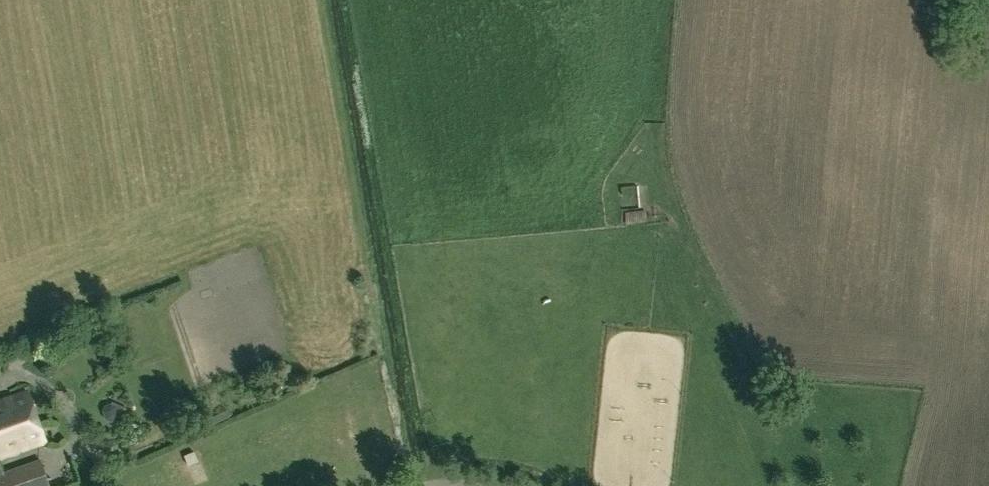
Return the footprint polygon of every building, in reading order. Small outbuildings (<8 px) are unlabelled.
[(29,390),(0,400),(0,456),(46,440),(29,390)] [(40,459),(3,471),(0,462),(0,485),(49,485),(40,459)]
